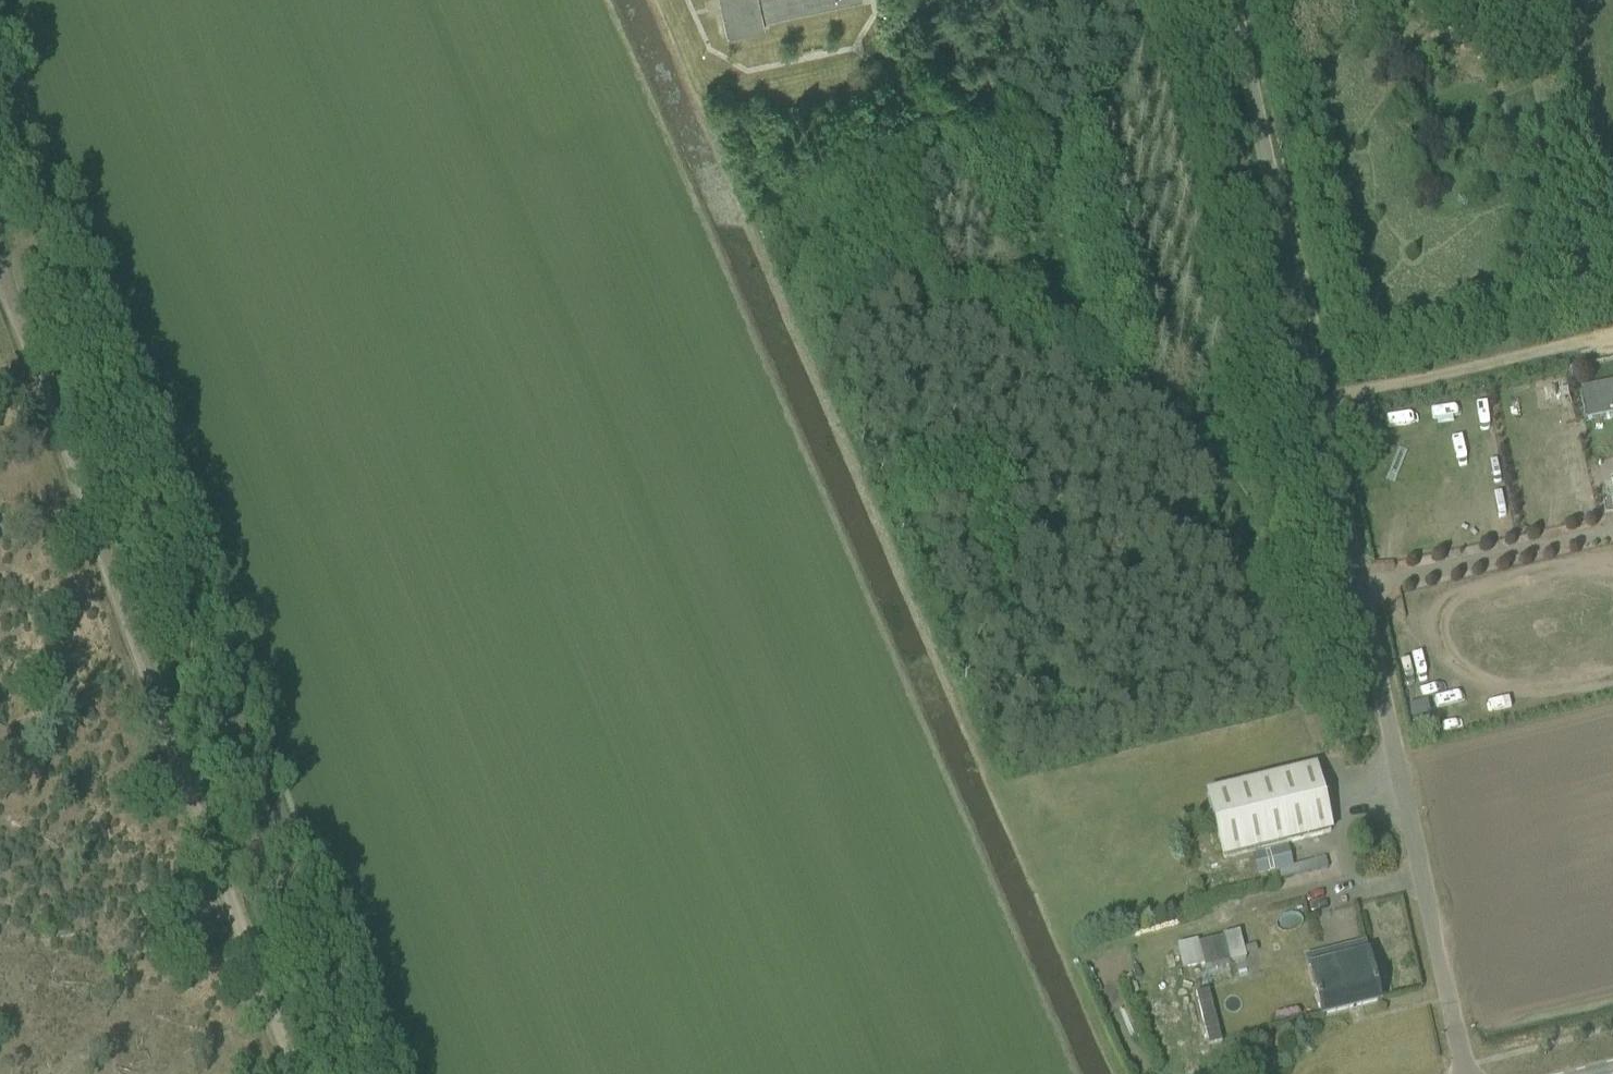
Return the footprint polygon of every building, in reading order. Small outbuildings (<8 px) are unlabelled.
[(728,35),(764,27),(763,19),(849,0),(720,0),(728,35)] [(1062,175),(1044,184),(1048,191),(1048,192),(1050,196),(1068,187),(1062,175)] [(1605,496),(1612,493),(1612,468),(1596,474),(1605,496)] [(1422,702),(1409,705),(1412,718),(1425,715),(1422,702)] [(1309,838),(1309,837),(1330,832),(1314,767),(1293,773),(1291,771),(1204,793),(1221,861),(1309,838)] [(1257,876),(1292,867),(1287,848),(1252,857),(1257,876)] [(1228,964),(1223,938),(1198,944),(1204,969),(1228,964)] [(1310,971),(1312,978),(1317,999),(1316,999),(1317,1005),(1319,1004),(1322,1016),(1377,1002),(1374,990),(1376,990),(1375,984),(1373,985),(1363,945),(1333,953),(1336,964),(1310,971)]
